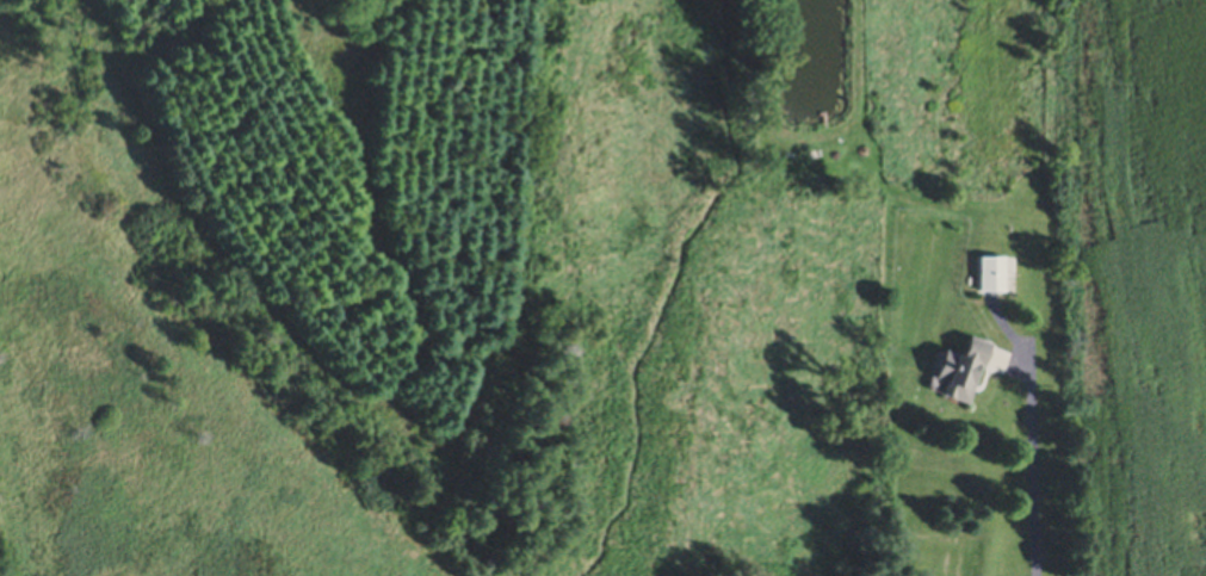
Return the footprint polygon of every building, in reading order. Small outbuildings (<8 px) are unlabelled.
[(1003,259),(977,259),(977,294),(1003,294),(1003,259)] [(968,408),(985,345),(962,339),(957,358),(937,353),(930,383),(940,386),(936,399),(968,408)]
